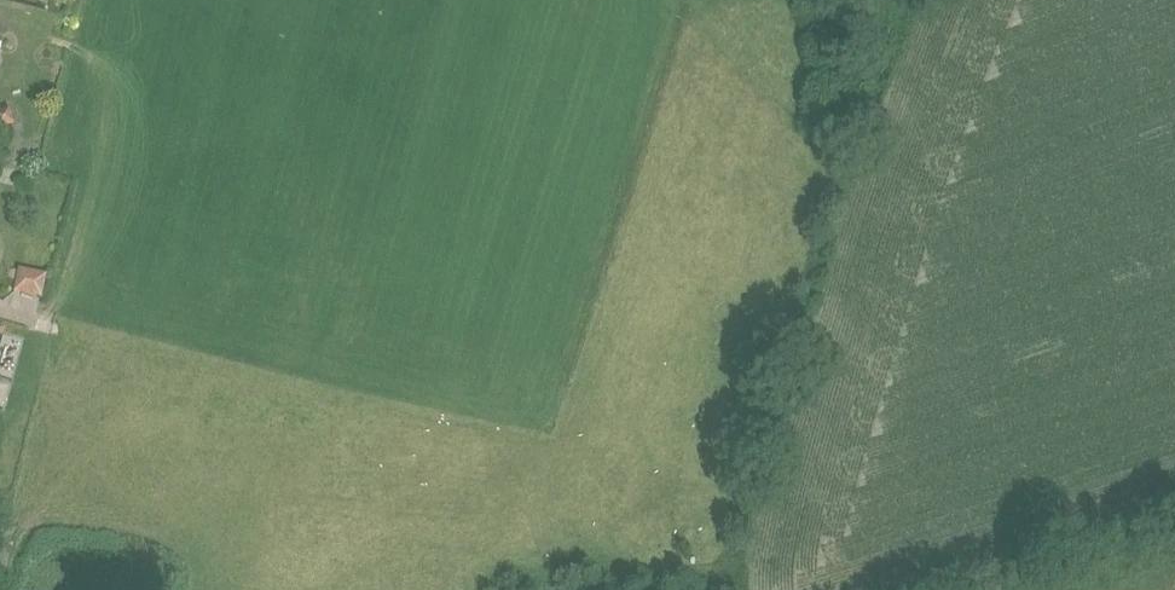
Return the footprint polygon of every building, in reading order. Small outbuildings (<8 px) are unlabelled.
[(6,112),(8,126),(25,123),(23,109),(6,112)] [(56,280),(32,274),(28,290),(52,296),(56,280)]
